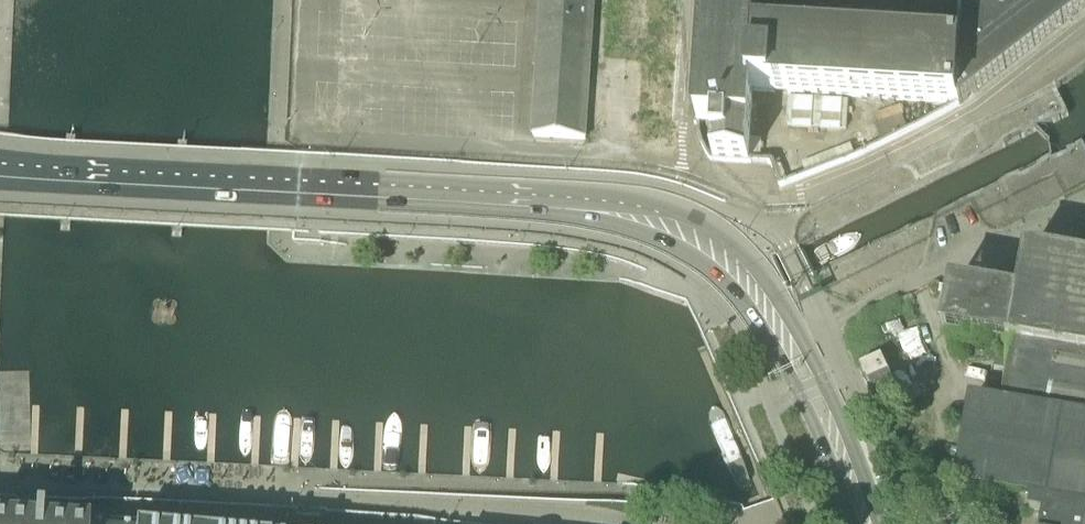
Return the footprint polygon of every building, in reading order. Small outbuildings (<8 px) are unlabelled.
[(594,0),(542,0),(537,89),(534,137),(586,140),(594,0)] [(699,125),(700,137),(701,141),(704,149),(707,155),(710,159),(750,163),(754,92),(912,101),(960,105),(1084,8),(1084,0),(708,0),(699,125)] [(954,289),(945,335),(1014,347),(1003,407),(973,402),(958,489),(1015,499),(1013,512),(1047,517),(1045,523),(1084,523),(1084,265),(1029,255),(1021,300),(989,295),(954,289)] [(876,363),(861,370),(879,407),(888,402),(903,395),(885,359),(876,363)] [(27,512),(28,499),(22,500),(20,500),(17,496),(0,495),(0,510),(27,512)] [(46,514),(77,516),(79,501),(45,500),(45,498),(35,498),(28,499),(27,512),(46,513),(46,514)] [(77,516),(133,519),(134,504),(79,501),(77,516)] [(133,519),(174,521),(175,506),(134,504),(133,519)] [(174,521),(207,523),(208,508),(175,506),(174,521)] [(234,523),(297,523),(297,517),(297,512),(208,508),(207,523),(234,523)]
